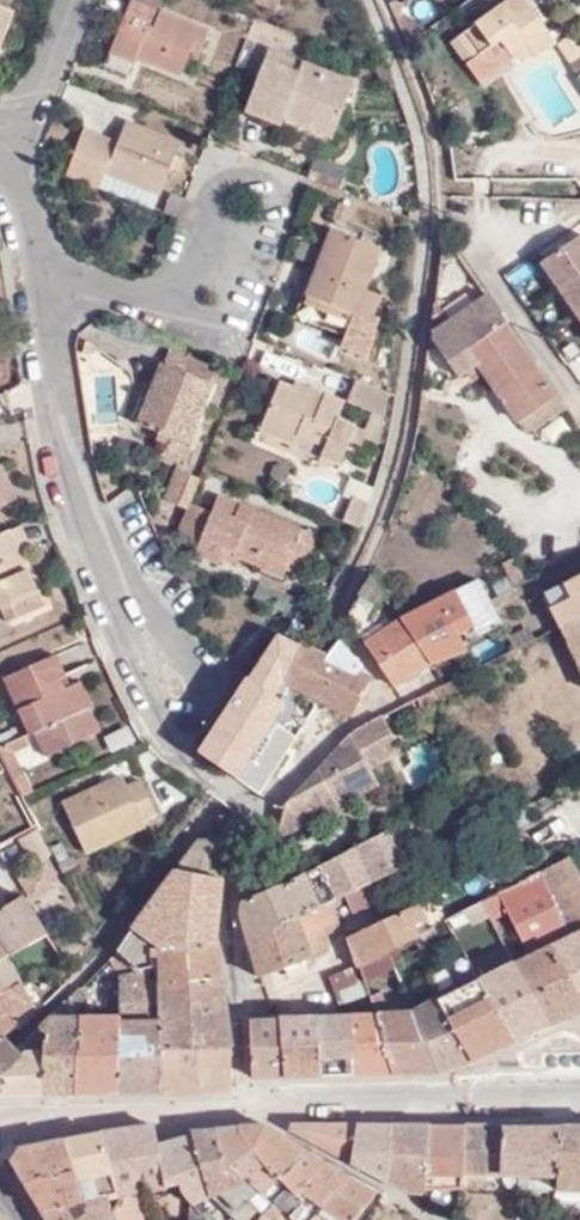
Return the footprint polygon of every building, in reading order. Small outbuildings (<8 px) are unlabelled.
[(274,10),(278,0),(249,0),(274,10)] [(525,0),(506,0),(450,41),(465,64),(478,82),(513,57),(534,57),(556,41),(525,0)] [(134,61),(136,56),(180,75),(189,56),(196,58),(206,32),(129,1),(109,50),(134,61)] [(11,13),(0,8),(0,41),(11,13)] [(310,127),(313,118),(334,128),(352,82),(267,49),(244,110),(279,124),(282,117),(310,127)] [(571,64),(579,76),(579,75),(579,58),(571,64)] [(310,127),(330,136),(334,128),(313,118),(310,127)] [(99,186),(106,170),(158,192),(178,144),(121,122),(114,140),(85,129),(67,173),(99,186)] [(343,181),(345,162),(316,160),(315,179),(343,181)] [(377,246),(333,230),(317,273),(308,295),(328,304),(321,325),(349,336),(345,349),(358,352),(378,296),(361,291),(377,246)] [(541,262),(579,316),(579,236),(579,235),(541,262)] [(328,304),(308,295),(317,273),(307,270),(291,315),(321,325),(328,304)] [(523,433),(564,411),(495,286),(428,322),(457,373),(482,359),(523,433)] [(214,384),(223,362),(173,342),(169,351),(164,365),(214,384)] [(169,351),(163,348),(143,396),(149,400),(164,365),(169,351)] [(201,429),(198,427),(214,384),(164,365),(149,400),(143,396),(133,418),(138,420),(138,424),(168,436),(194,447),(201,429)] [(387,392),(354,379),(344,402),(370,413),(363,431),(355,428),(350,441),(359,445),(362,438),(377,445),(382,430),(387,392)] [(310,389),(296,383),(294,389),(299,391),(296,399),(305,402),(310,389)] [(296,399),(299,391),(294,389),(279,384),(261,432),(341,463),(350,441),(355,428),(338,420),(344,402),(310,389),(305,402),(296,399)] [(188,463),(194,447),(168,436),(160,458),(179,465),(181,461),(188,463)] [(0,467),(0,498),(4,506),(16,502),(0,467)] [(178,468),(166,499),(190,509),(201,479),(178,468)] [(344,521),(367,522),(370,481),(347,479),(344,521)] [(209,517),(190,509),(178,540),(199,548),(197,555),(217,563),(219,559),(224,548),(242,555),(241,558),(262,567),(262,570),(282,577),(286,569),(302,576),(317,536),(218,496),(209,517)] [(15,529),(0,536),(0,607),(5,605),(12,619),(46,603),(40,589),(34,592),(14,548),(23,544),(15,529)] [(219,559),(237,567),(241,558),(242,555),(224,548),(219,559)] [(376,615),(383,593),(371,571),(347,617),(395,689),(430,666),(432,665),(401,620),(384,629),(376,615)] [(544,594),(562,628),(579,618),(579,575),(544,594)] [(466,650),(459,636),(498,617),(494,609),(490,600),(479,580),(401,620),(432,665),(438,662),(435,655),(449,648),(453,656),(459,654),(466,650)] [(494,609),(518,596),(513,589),(490,600),(494,609)] [(31,634),(76,615),(68,598),(23,617),(31,634)] [(579,667),(579,618),(562,628),(567,639),(579,667)] [(275,677),(281,679),(283,680),(300,644),(277,634),(255,667),(275,677)] [(356,671),(359,663),(347,645),(339,646),(336,648),(331,659),(306,646),(300,644),(283,680),(282,682),(319,701),(352,717),(370,679),(356,671)] [(438,662),(453,656),(449,648),(435,655),(438,662)] [(6,680),(31,736),(36,734),(50,728),(61,751),(99,735),(87,710),(81,714),(69,690),(63,692),(58,681),(64,679),(54,657),(6,680)] [(253,713),(275,677),(255,667),(246,680),(233,702),(253,713)] [(69,690),(64,679),(58,681),(63,692),(69,690)] [(91,709),(80,684),(69,690),(81,714),(87,710),(91,709)] [(417,700),(424,713),(437,706),(430,694),(417,700)] [(348,736),(287,803),(277,837),(374,788),(365,772),(401,753),(382,717),(348,736)] [(61,751),(50,728),(36,734),(47,758),(61,751)] [(212,763),(227,741),(212,731),(198,754),(212,763)] [(410,783),(437,775),(433,761),(406,768),(410,783)] [(151,798),(136,805),(128,788),(124,780),(66,806),(85,852),(144,827),(142,820),(157,814),(151,798)] [(151,798),(142,781),(128,788),(136,805),(151,798)] [(0,791),(0,814),(23,801),(12,783),(0,791)] [(441,838),(427,811),(322,867),(338,901),(376,883),(456,842),(451,834),(441,838)] [(50,856),(39,833),(22,842),(37,865),(18,878),(25,891),(56,873),(47,858),(50,856)] [(221,880),(218,842),(201,839),(169,883),(221,880)] [(61,844),(51,848),(64,874),(78,867),(74,858),(70,860),(61,844)] [(570,858),(579,874),(579,853),(570,858)] [(506,950),(513,962),(549,1026),(579,1010),(579,995),(551,944),(579,932),(579,874),(570,858),(522,883),(482,903),(492,922),(509,914),(521,941),(506,949),(506,950)] [(338,901),(322,867),(278,887),(243,904),(241,916),(246,935),(300,913),(304,918),(331,904),(338,901)] [(161,949),(215,943),(221,880),(169,883),(143,921),(114,957),(130,969),(161,949)] [(9,954),(46,933),(23,897),(0,911),(0,958),(9,954)] [(434,927),(446,921),(451,918),(442,897),(425,906),(434,927)] [(492,922),(482,903),(451,918),(446,921),(450,930),(458,942),(493,925),(492,922)] [(339,930),(342,928),(331,904),(304,918),(300,913),(246,935),(260,979),(327,953),(321,938),(339,930)] [(417,907),(350,940),(359,964),(388,950),(409,939),(428,930),(417,907)] [(439,936),(450,930),(446,921),(434,927),(439,936)] [(423,952),(442,942),(439,936),(434,927),(428,930),(409,939),(427,973),(431,971),(423,952)] [(551,944),(579,995),(579,932),(551,944)] [(402,985),(427,973),(409,939),(388,950),(396,970),(402,985)] [(226,1012),(215,943),(161,949),(161,1017),(167,1017),(226,1012)] [(495,948),(498,955),(506,950),(506,949),(503,943),(495,948)] [(161,949),(130,969),(114,957),(110,961),(120,975),(120,999),(120,1006),(112,1007),(111,1020),(81,1021),(73,1095),(115,1095),(119,1049),(120,1024),(120,1020),(161,1017),(161,949)] [(367,986),(396,970),(388,950),(359,964),(367,986)] [(7,991),(20,983),(23,982),(9,954),(0,958),(0,989),(4,986),(7,991)] [(467,958),(429,978),(441,999),(479,980),(467,958)] [(513,962),(479,980),(515,1043),(549,1026),(513,962)] [(367,986),(359,964),(351,968),(329,978),(340,1005),(371,995),(367,986)] [(56,979),(38,997),(43,1005),(61,986),(56,979)] [(474,1062),(515,1043),(479,980),(441,999),(474,1062)] [(7,991),(4,986),(0,989),(0,997),(19,1030),(38,1012),(20,983),(7,991)] [(75,1010),(87,999),(78,990),(65,1003),(75,1010)] [(120,999),(112,999),(112,1007),(120,1006),(120,999)] [(385,999),(373,1003),(376,1013),(393,1074),(437,1072),(413,1012),(410,1004),(404,1006),(406,1012),(391,1015),(385,999)] [(441,999),(413,1012),(437,1072),(474,1062),(441,999)] [(81,1021),(75,1010),(65,1003),(42,1026),(41,1095),(73,1095),(81,1021)] [(161,1017),(161,1023),(161,1051),(195,1051),(231,1049),(226,1012),(167,1017),(161,1017)] [(393,1074),(376,1013),(351,1015),(354,1076),(393,1074)] [(354,1076),(351,1015),(318,1017),(322,1077),(354,1076)] [(322,1077),(318,1017),(280,1019),(284,1078),(322,1077)] [(284,1078),(280,1019),(252,1021),(251,1080),(284,1078)] [(115,1095),(161,1094),(161,1051),(161,1023),(120,1024),(119,1049),(115,1095)] [(20,1057),(0,1072),(0,1096),(41,1095),(42,1026),(16,1049),(20,1057)] [(20,1057),(16,1049),(12,1043),(10,1039),(6,1034),(0,1037),(0,1072),(20,1057)] [(193,1093),(231,1093),(231,1049),(195,1051),(193,1093)] [(161,1051),(161,1094),(193,1093),(195,1051),(161,1051)] [(320,1209),(348,1178),(339,1173),(315,1160),(262,1124),(242,1127),(281,1179),(287,1187),(295,1195),(300,1192),(312,1202),(294,1219),(311,1219),(320,1209)] [(357,1125),(341,1125),(292,1125),(290,1129),(339,1154),(353,1161),(357,1125)] [(393,1125),(357,1125),(353,1161),(389,1181),(393,1125)] [(408,1192),(427,1192),(431,1125),(393,1125),(389,1181),(408,1192)] [(427,1192),(462,1190),(463,1173),(466,1125),(431,1125),(427,1192)] [(548,1174),(547,1191),(558,1191),(558,1188),(563,1125),(526,1125),(466,1125),(463,1173),(548,1174)] [(563,1125),(558,1188),(579,1189),(579,1125),(563,1125)] [(154,1126),(101,1133),(120,1195),(111,1211),(116,1219),(157,1219),(153,1206),(149,1191),(166,1188),(158,1147),(154,1126)] [(266,1195),(281,1179),(242,1127),(217,1130),(222,1160),(261,1191),(266,1195)] [(222,1160),(217,1130),(192,1134),(194,1138),(211,1195),(234,1219),(267,1219),(263,1215),(250,1202),(261,1191),(222,1160)] [(120,1195),(101,1133),(65,1140),(74,1170),(84,1202),(107,1197),(120,1195)] [(190,1202),(211,1195),(194,1138),(158,1147),(166,1188),(180,1186),(184,1196),(190,1202)] [(19,1149),(12,1159),(25,1181),(74,1170),(65,1140),(19,1149)] [(42,1211),(84,1202),(74,1170),(25,1181),(42,1211)] [(377,1194),(362,1186),(348,1178),(320,1209),(311,1219),(357,1219),(377,1194)] [(276,1203),(273,1200),(287,1187),(281,1179),(266,1195),(261,1191),(250,1202),(263,1215),(276,1203)] [(287,1187),(273,1200),(276,1203),(294,1219),(312,1202),(300,1192),(295,1195),(287,1187)] [(555,1206),(579,1210),(579,1189),(558,1188),(558,1191),(555,1206)] [(107,1197),(84,1202),(42,1211),(48,1219),(116,1219),(111,1211),(107,1197)] [(276,1203),(263,1215),(267,1219),(293,1219),(294,1219),(276,1203)] [(193,1206),(191,1219),(207,1219),(193,1206)]
